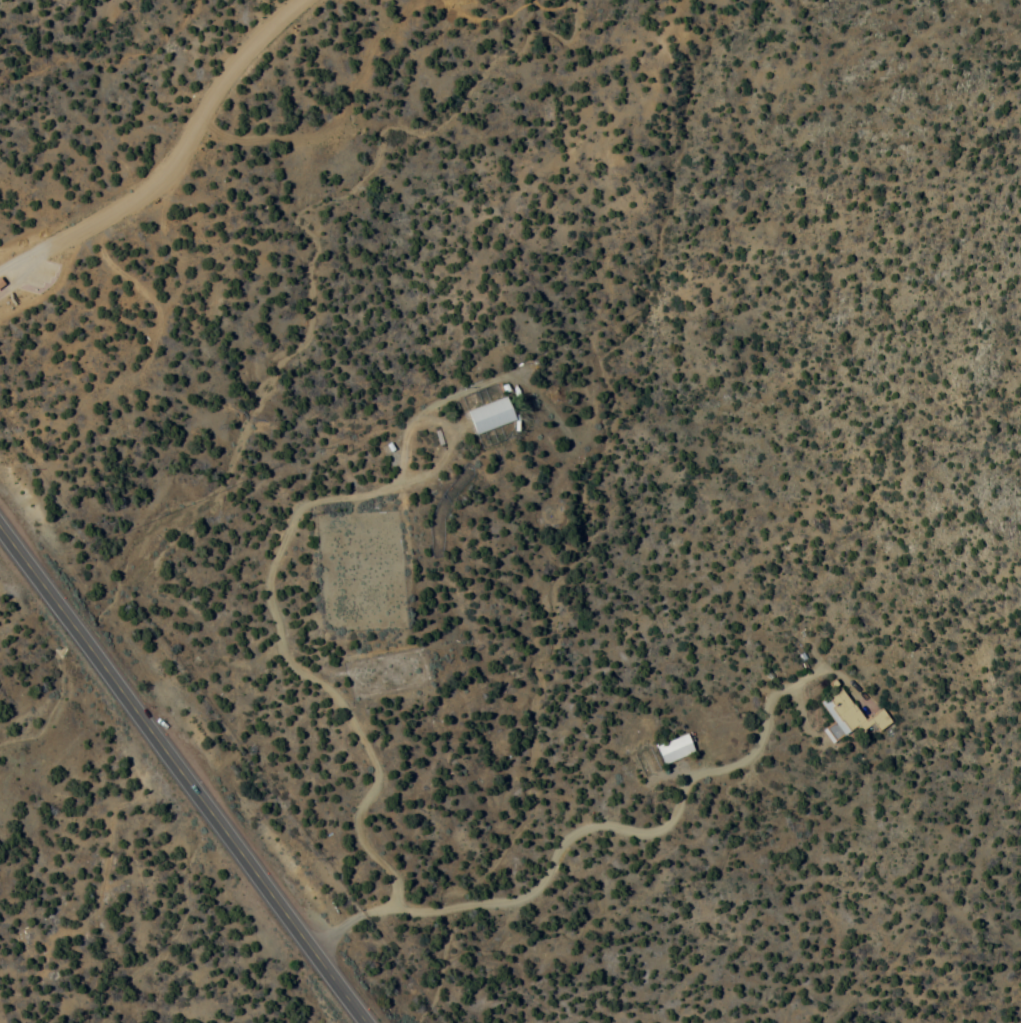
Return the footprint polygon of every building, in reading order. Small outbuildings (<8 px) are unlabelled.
[(510,421),(501,397),(460,411),(468,435),(510,421)] [(813,702),(837,740),(859,725),(866,736),(887,723),(878,709),(858,722),(836,687),(813,702)] [(689,753),(681,734),(650,748),(658,766),(689,753)]
